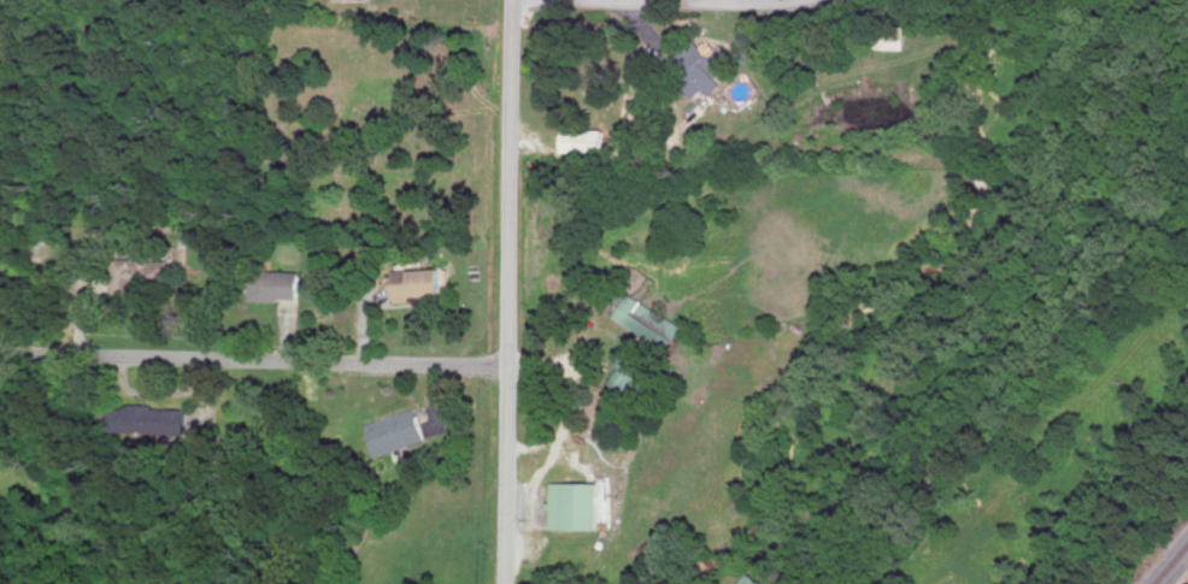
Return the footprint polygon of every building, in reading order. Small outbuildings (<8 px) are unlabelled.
[(724,83),(718,76),(725,69),(694,36),(665,64),(696,96),(705,87),(712,94),(724,83)] [(607,129),(566,128),(566,151),(606,151),(607,129)] [(171,258),(156,258),(156,249),(137,249),(137,257),(117,257),(117,294),(138,294),(138,284),(171,284),(171,258)] [(449,293),(448,267),(395,269),(396,301),(415,300),(414,294),(449,293)] [(303,298),(303,270),(254,269),(254,297),(303,298)] [(685,321),(626,295),(615,320),(672,346),(677,335),(679,336),(685,321)] [(619,366),(609,380),(629,395),(644,374),(630,364),(632,361),(621,353),(614,362),(619,366)] [(189,432),(189,406),(114,404),(113,430),(189,432)] [(429,437),(417,405),(366,425),(378,456),(429,437)] [(599,480),(553,481),(553,528),(600,527),(599,480)] [(747,570),(740,583),(774,583),(747,570)]
